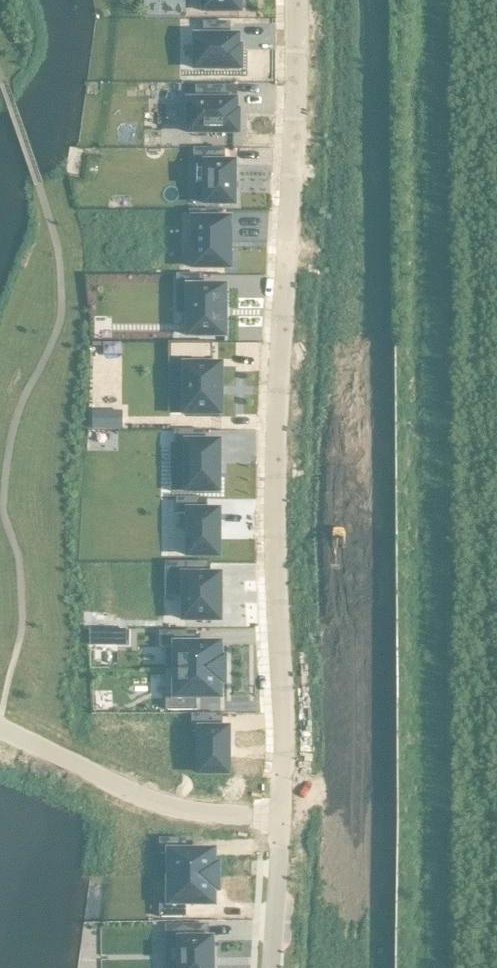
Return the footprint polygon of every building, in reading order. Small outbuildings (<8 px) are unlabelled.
[(205,12),(241,12),(241,0),(205,0),(205,12)] [(230,38),(230,23),(205,23),(205,38),(197,38),(197,69),(241,69),(241,49),(238,49),(238,38),(230,38)] [(191,102),(191,133),(239,133),(239,113),(236,113),(236,102),(226,102),(226,87),(197,87),(197,102),(191,102)] [(194,150),(194,166),(206,166),(206,205),(233,205),(233,165),(223,165),(223,150),(194,150)] [(193,237),(193,252),(197,252),(197,269),(229,269),(229,220),(220,220),(220,211),(193,211),(193,222),(197,222),(197,237),(193,237)] [(177,275),(177,290),(189,290),(189,336),(224,336),(224,288),(202,288),(202,275),(177,275)] [(170,343),(170,359),(190,359),(190,366),(186,366),(186,414),(221,414),(222,366),(206,366),(206,359),(212,359),(212,343),(170,343)] [(176,431),(176,445),(188,445),(188,491),(219,491),(219,443),(205,443),(205,430),(176,431)] [(178,499),(178,514),(190,514),(190,556),(219,556),(219,512),(207,512),(207,498),(178,499)] [(167,563),(167,596),(185,596),(185,620),(220,620),(220,576),(210,576),(210,563),(167,563)] [(130,629),(90,629),(91,645),(130,645),(130,629)] [(161,632),(161,647),(167,647),(167,671),(224,671),(224,659),(220,659),(220,645),(196,645),(196,632),(161,632)] [(167,671),(167,710),(196,710),(196,697),(221,697),(220,683),(224,683),(224,671),(167,671)] [(222,715),(193,715),(193,731),(201,731),(201,774),(229,774),(228,730),(222,730),(222,715)] [(161,839),(161,853),(171,853),(171,878),(218,878),(218,866),(214,866),(214,852),(186,852),(186,839),(161,839)] [(161,902),(161,916),(186,916),(186,904),(214,904),(214,890),(218,890),(218,878),(171,878),(166,878),(166,902),(161,902)] [(168,925),(168,942),(182,942),(182,967),(213,967),(213,940),(197,940),(197,925),(168,925)]
